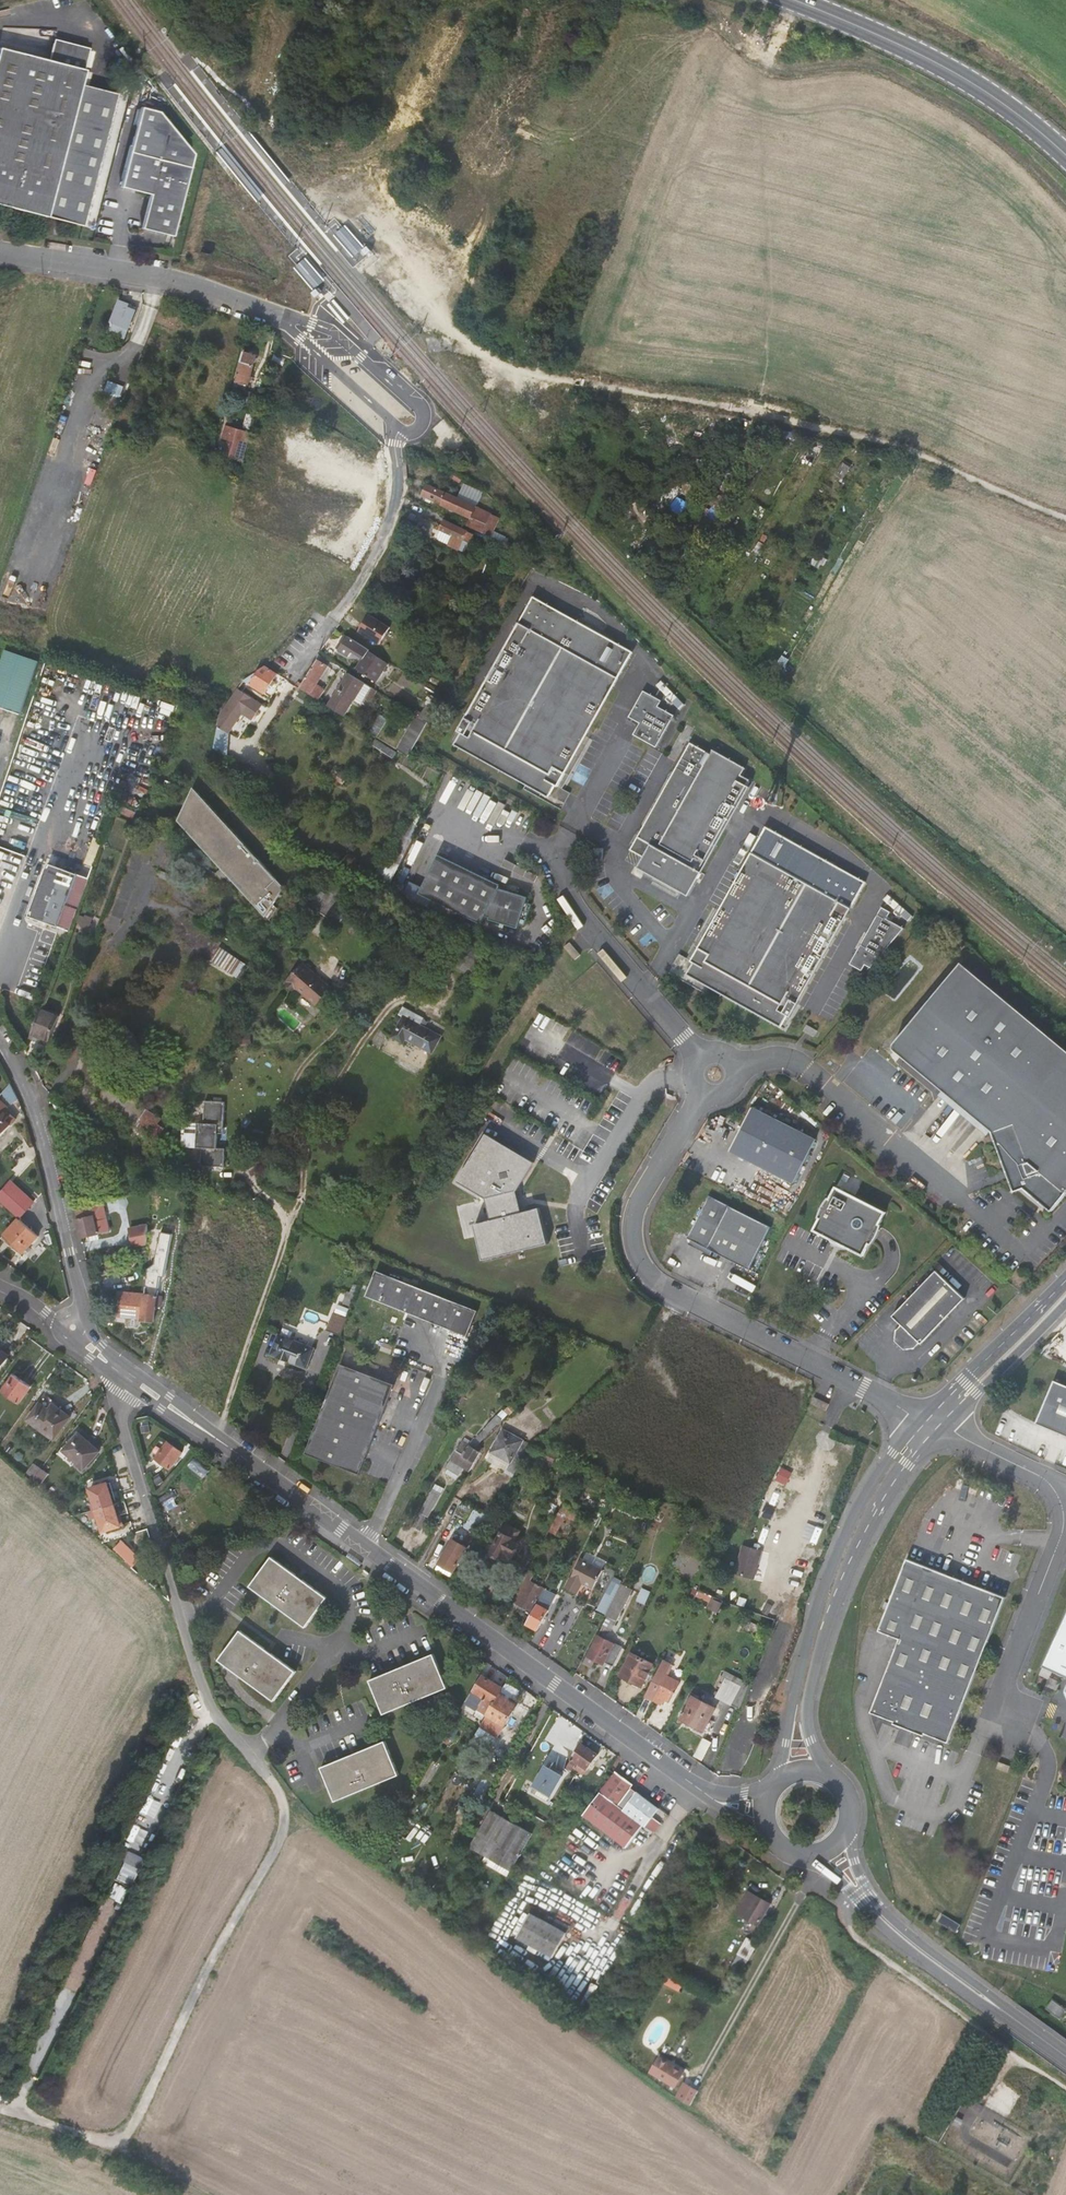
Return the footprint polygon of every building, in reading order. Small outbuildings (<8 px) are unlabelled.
[(62,64),(89,71),(94,49),(67,42),(62,64)] [(89,71),(62,64),(4,49),(0,64),(0,206),(88,228),(121,95),(85,86),(89,71)] [(151,194),(141,229),(173,237),(194,153),(159,111),(141,107),(121,187),(151,194)] [(345,323),(349,320),(332,299),(328,303),(345,323)] [(137,307),(120,300),(112,322),(129,329),(137,307)] [(252,355),(241,352),(230,398),(250,403),(251,396),(238,392),(240,385),(245,387),(252,355)] [(122,389),(107,383),(104,392),(119,398),(122,389)] [(142,428),(148,430),(153,416),(146,413),(142,428)] [(244,428),(251,430),(254,415),(248,413),(244,428)] [(244,463),(244,461),(247,447),(250,435),(226,428),(223,441),(230,443),(226,458),(244,463)] [(470,457),(476,446),(463,439),(457,450),(470,457)] [(486,520),(487,519),(422,488),(417,498),(467,523),(464,530),(477,536),(486,520)] [(492,523),(486,520),(477,536),(484,539),(492,523)] [(450,541),(446,552),(454,557),(464,536),(440,525),(436,534),(450,541)] [(431,544),(446,552),(450,541),(436,534),(431,544)] [(449,742),(452,744),(445,756),(538,805),(545,793),(548,794),(617,660),(518,607),(449,742)] [(390,627),(369,614),(358,631),(379,644),(390,627)] [(378,656),(347,636),(338,650),(349,657),(353,651),(356,653),(349,664),(365,675),(378,656)] [(8,651),(0,673),(0,707),(24,715),(41,662),(8,651)] [(317,659),(299,687),(318,700),(324,690),(315,684),(326,665),(317,659)] [(278,673),(264,664),(244,679),(264,693),(278,673)] [(377,689),(350,672),(329,706),(335,711),(344,716),(353,701),(361,706),(365,697),(371,700),(377,689)] [(665,698),(635,683),(632,690),(662,705),(665,698)] [(235,693),(223,716),(218,730),(231,737),(244,713),(255,719),(261,706),(235,693)] [(644,745),(647,747),(662,719),(646,711),(649,705),(630,695),(617,722),(628,727),(621,739),(634,746),(636,745),(641,744),(644,745)] [(397,759),(404,764),(425,728),(412,720),(392,756),(397,759)] [(218,730),(211,753),(222,761),(231,737),(218,730)] [(696,756),(678,746),(621,855),(633,861),(627,871),(680,899),(692,876),(690,874),(738,783),(729,778),(733,769),(698,751),(696,756)] [(184,833),(253,911),(262,922),(270,910),(281,891),(273,883),(197,794),(195,792),(191,799),(177,825),(181,830),(184,833)] [(832,870),(755,829),(685,963),(687,965),(682,977),(776,1026),(782,1015),(786,1017),(856,883),(832,870)] [(444,851),(422,890),(482,924),(487,916),(490,918),(490,919),(518,932),(520,927),(525,929),(534,909),(529,907),(531,902),(502,889),(504,885),(444,851)] [(595,858),(588,854),(583,863),(590,867),(595,858)] [(81,870),(52,860),(33,911),(62,922),(81,870)] [(342,898),(329,890),(316,911),(329,919),(342,898)] [(270,910),(262,922),(268,928),(275,915),(270,910)] [(883,921),(871,914),(844,965),(856,972),(860,965),(865,969),(897,928),(890,924),(893,918),(886,914),(883,921)] [(564,947),(559,952),(571,966),(576,961),(564,947)] [(454,970),(462,956),(458,954),(449,967),(454,970)] [(204,970),(209,973),(219,960),(212,956),(204,970)] [(937,1087),(985,1124),(986,1125),(1010,1185),(1019,1182),(1047,1203),(1065,1180),(1065,1050),(1019,1013),(952,959),(888,1040),(888,1043),(888,1045),(889,1047),(891,1050),(937,1087)] [(219,960),(209,973),(233,988),(241,974),(219,960)] [(288,996),(302,974),(301,973),(284,992),(288,996)] [(329,998),(302,974),(288,996),(294,1001),(296,997),(316,1014),(329,998)] [(60,1019),(42,1011),(33,1036),(45,1041),(51,1043),(60,1019)] [(392,1037),(394,1038),(404,1044),(405,1040),(419,1047),(431,1054),(440,1038),(431,1033),(409,1021),(404,1018),(392,1037)] [(809,1027),(800,1021),(796,1029),(805,1034),(809,1027)] [(33,1036),(31,1041),(43,1046),(45,1041),(33,1036)] [(985,1124),(937,1087),(933,1092),(980,1130),(985,1124)] [(15,1116),(10,1112),(9,1114),(5,1110),(9,1106),(0,1097),(0,1134),(15,1116)] [(225,1148),(217,1147),(218,1128),(223,1129),(225,1101),(205,1100),(204,1122),(198,1122),(196,1147),(202,1147),(201,1166),(224,1167),(225,1148)] [(141,1125),(146,1128),(158,1110),(152,1106),(141,1125)] [(812,1138),(749,1106),(727,1150),(790,1182),(812,1138)] [(158,1110),(146,1128),(152,1133),(164,1114),(158,1110)] [(184,1146),(196,1147),(198,1122),(185,1121),(184,1146)] [(154,1133),(156,1135),(164,1123),(161,1122),(154,1133)] [(164,1123),(156,1135),(160,1137),(167,1126),(164,1123)] [(528,1168),(481,1139),(453,1187),(481,1204),(486,1220),(470,1230),(484,1261),(545,1235),(538,1218),(518,1227),(511,1197),(528,1168)] [(17,1166),(24,1171),(32,1162),(26,1156),(17,1166)] [(884,1204),(834,1179),(812,1224),(861,1249),(884,1204)] [(13,1181),(0,1196),(0,1198),(22,1217),(24,1219),(38,1202),(13,1181)] [(769,1225),(708,1195),(687,1238),(748,1268),(769,1225)] [(103,1203),(74,1210),(81,1238),(89,1236),(98,1234),(110,1231),(103,1203)] [(26,1250),(40,1233),(24,1219),(22,1217),(8,1234),(26,1250)] [(152,1241),(154,1223),(136,1225),(138,1242),(152,1241)] [(162,1227),(155,1226),(154,1241),(160,1242),(162,1227)] [(160,1272),(167,1272),(169,1255),(162,1254),(162,1258),(160,1272)] [(934,1265),(893,1311),(902,1319),(897,1325),(897,1333),(910,1344),(917,1343),(923,1336),(924,1337),(964,1292),(934,1265)] [(481,1310),(381,1267),(371,1292),(471,1335),(481,1310)] [(155,1291),(119,1288),(116,1312),(153,1315),(155,1291)] [(344,1332),(351,1314),(338,1308),(331,1326),(344,1332)] [(317,1345),(282,1331),(275,1349),(309,1363),(317,1345)] [(12,1353),(0,1345),(0,1371),(12,1353)] [(397,1380),(343,1358),(308,1446),(361,1468),(397,1380)] [(35,1385),(19,1373),(7,1390),(23,1402),(35,1385)] [(1054,1381),(1037,1424),(1065,1436),(1065,1386),(1054,1381)] [(812,1396),(828,1403),(831,1396),(815,1389),(812,1396)] [(49,1396),(44,1403),(53,1409),(57,1403),(49,1396)] [(53,1409),(44,1403),(32,1419),(57,1438),(73,1414),(57,1403),(53,1409)] [(494,1424),(485,1432),(489,1437),(498,1429),(494,1424)] [(516,1474),(533,1445),(506,1429),(495,1449),(514,1461),(511,1468),(510,1470),(516,1474)] [(101,1452),(80,1433),(64,1451),(84,1470),(101,1452)] [(174,1460),(183,1446),(168,1435),(159,1449),(174,1460)] [(487,1448),(482,1446),(477,1443),(473,1447),(465,1443),(458,1456),(478,1465),(487,1448)] [(489,1449),(487,1448),(478,1465),(475,1470),(475,1472),(478,1473),(488,1453),(487,1452),(489,1449)] [(514,1461),(495,1449),(491,1456),(511,1468),(514,1461)] [(478,1465),(458,1456),(452,1469),(464,1475),(468,1466),(475,1470),(478,1465)] [(801,1471),(781,1461),(777,1471),(797,1481),(801,1471)] [(35,1462),(28,1471),(42,1481),(49,1473),(35,1462)] [(591,1468),(584,1464),(570,1490),(578,1494),(586,1477),(591,1468)] [(597,1484),(602,1474),(591,1468),(586,1477),(597,1484)] [(564,1499),(573,1481),(564,1476),(559,1486),(562,1488),(556,1500),(562,1503),(564,1499)] [(104,1531),(124,1525),(111,1481),(91,1487),(104,1531)] [(444,1492),(436,1487),(415,1522),(424,1527),(444,1492)] [(459,1510),(470,1517),(478,1504),(466,1497),(459,1510)] [(481,1531),(492,1512),(478,1504),(470,1517),(467,1523),(481,1531)] [(445,1521),(450,1514),(447,1512),(442,1519),(445,1521)] [(523,1525),(511,1517),(493,1548),(512,1559),(523,1538),(518,1535),(523,1525)] [(259,1530),(274,1527),(272,1518),(257,1521),(259,1530)] [(469,1543),(453,1534),(439,1559),(455,1568),(469,1543)] [(120,1535),(113,1543),(132,1556),(137,1551),(120,1535)] [(761,1547),(742,1541),(735,1567),(753,1573),(761,1547)] [(132,1556),(113,1543),(112,1544),(130,1559),(132,1556)] [(901,1633),(898,1640),(974,1669),(1005,1592),(910,1554),(882,1625),(901,1633)] [(584,1576),(591,1580),(599,1563),(583,1555),(569,1582),(578,1587),(584,1576)] [(327,1598),(270,1558),(248,1587),(304,1629),(327,1598)] [(538,1600),(547,1583),(527,1573),(515,1597),(535,1607),(538,1600)] [(699,1591),(697,1596),(709,1600),(707,1607),(719,1611),(723,1600),(699,1591)] [(535,1607),(528,1620),(539,1626),(549,1606),(538,1600),(535,1607)] [(615,1601),(611,1609),(618,1614),(623,1605),(615,1601)] [(618,1614),(611,1609),(605,1621),(613,1625),(618,1614)] [(1042,1665),(1065,1677),(1065,1615),(1042,1665)] [(295,1672),(240,1630),(218,1660),(273,1702),(295,1672)] [(625,1643),(601,1630),(589,1654),(597,1658),(599,1653),(608,1657),(610,1653),(618,1658),(625,1643)] [(974,1669),(898,1640),(872,1706),(947,1737),(974,1669)] [(654,1661),(633,1651),(624,1672),(645,1682),(654,1661)] [(380,1707),(382,1712),(383,1716),(446,1689),(432,1654),(408,1664),(401,1667),(369,1681),(380,1707)] [(664,1657),(647,1693),(660,1700),(662,1695),(671,1699),(680,1679),(668,1672),(673,1662),(664,1657)] [(714,1692),(738,1702),(745,1683),(722,1673),(714,1692)] [(502,1690),(482,1678),(467,1706),(506,1727),(518,1706),(500,1696),(502,1690)] [(713,1703),(693,1694),(684,1715),(708,1726),(712,1715),(709,1713),(713,1703)] [(472,1712),(463,1707),(461,1712),(469,1717),(472,1712)] [(486,1720),(472,1712),(469,1717),(468,1719),(483,1726),(486,1720)] [(895,1743),(912,1747),(916,1731),(899,1727),(895,1743)] [(584,1736),(570,1731),(564,1744),(577,1750),(581,1741),(584,1736)] [(708,1741),(701,1737),(693,1754),(700,1758),(708,1741)] [(569,1769),(578,1773),(584,1775),(599,1754),(581,1741),(577,1750),(569,1769)] [(332,1796),(334,1801),(335,1803),(399,1777),(385,1742),(360,1752),(354,1755),(321,1769),(332,1796)] [(1009,1759),(994,1754),(991,1764),(1005,1769),(1009,1759)] [(550,1801),(563,1777),(547,1767),(536,1786),(540,1789),(538,1794),(550,1801)] [(617,1769),(606,1784),(610,1785),(634,1794),(637,1790),(634,1788),(636,1784),(617,1769)] [(610,1785),(606,1784),(584,1812),(592,1819),(610,1785)] [(660,1808),(637,1790),(634,1794),(610,1785),(592,1819),(627,1846),(645,1823),(654,1830),(661,1821),(654,1816),(660,1808)] [(493,1861),(512,1872),(532,1835),(494,1813),(474,1850),(493,1861)] [(509,1877),(512,1872),(493,1861),(490,1867),(509,1877)] [(768,1905),(746,1893),(736,1914),(743,1918),(745,1914),(753,1919),(752,1922),(758,1925),(768,1905)] [(519,1938),(525,1941),(540,1914),(534,1910),(519,1938)] [(540,1914),(525,1941),(556,1958),(573,1926),(558,1918),(556,1923),(540,1914)] [(732,1921),(726,1933),(733,1937),(739,1925),(732,1921)] [(749,1964),(758,1946),(747,1940),(737,1958),(738,1959),(749,1964)] [(732,1971),(743,1976),(749,1964),(738,1959),(732,1971)] [(1061,2004),(1048,1994),(1040,2003),(1055,2014),(1061,2004)] [(679,2091),(687,2079),(671,2068),(672,2066),(665,2061),(656,2075),(679,2091)] [(689,2093),(682,2108),(693,2116),(701,2099),(689,2093)]
